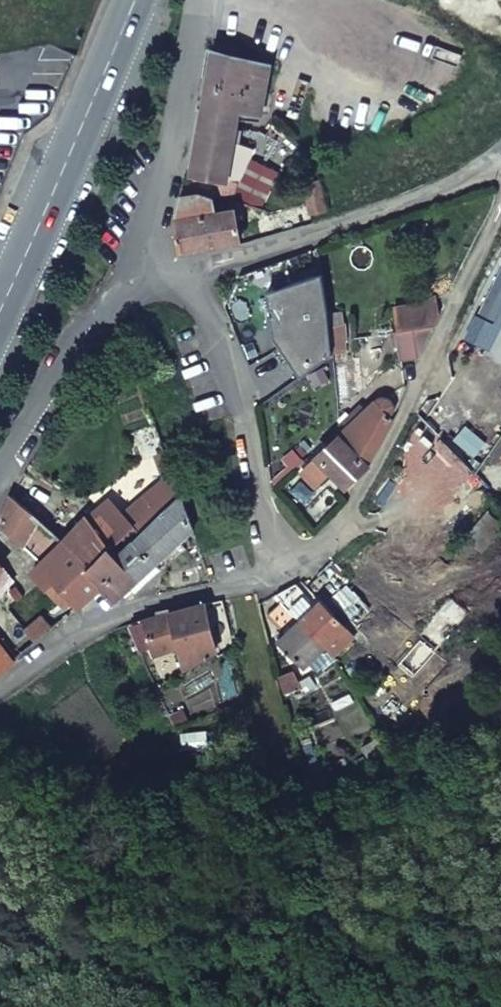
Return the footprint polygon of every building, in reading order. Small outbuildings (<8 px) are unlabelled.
[(270,65),(215,51),(192,173),(226,179),(239,111),(261,115),(270,65)] [(326,207),(319,178),(303,183),(311,212),(326,207)] [(215,195),(183,184),(176,222),(181,249),(240,239),(234,210),(218,213),(215,195)] [(222,198),(231,200),(233,193),(224,191),(222,198)] [(346,325),(331,327),(333,343),(348,340),(346,325)] [(420,359),(436,326),(396,333),(402,361),(420,359)] [(366,465),(394,419),(391,417),(394,410),(394,407),(392,403),(389,401),(386,400),(382,400),(379,401),(341,437),(366,465)] [(369,468),(366,465),(341,437),(317,458),(331,473),(346,489),(369,468)] [(40,521),(63,543),(88,571),(112,549),(134,530),(140,537),(183,496),(164,445),(151,452),(157,460),(155,462),(164,482),(154,490),(146,481),(137,489),(144,498),(103,537),(90,519),(74,532),(15,490),(13,494),(0,522),(0,527),(24,547),(40,521)] [(331,473),(317,458),(309,465),(323,481),(331,473)] [(195,531),(183,496),(140,537),(118,558),(112,549),(88,571),(101,586),(115,603),(195,531)] [(101,586),(88,571),(63,543),(44,561),(32,573),(46,588),(54,581),(78,607),(101,586)] [(334,640),(348,627),(321,600),(300,620),(326,648),(334,640)] [(181,647),(179,647),(184,668),(217,649),(206,602),(172,612),(181,647)] [(305,668),(326,648),(300,620),(282,602),(267,615),(285,634),(278,640),(305,668)] [(172,612),(145,619),(155,655),(179,647),(181,647),(172,612)] [(38,642),(53,629),(44,618),(29,631),(38,642)] [(326,648),(332,653),(340,646),(334,640),(326,648)] [(14,663),(0,644),(0,675),(14,663)]
